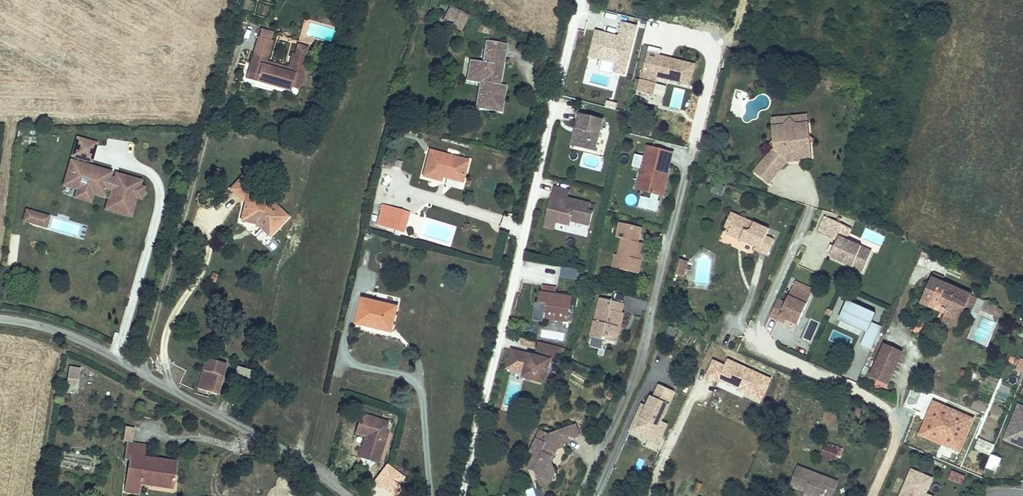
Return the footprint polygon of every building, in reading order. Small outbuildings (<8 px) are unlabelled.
[(450,6),(443,19),(448,22),(456,9),(450,6)] [(464,14),(456,9),(448,22),(457,27),(464,14)] [(464,14),(457,27),(463,30),(470,17),(464,14)] [(618,35),(594,29),(587,57),(614,63),(612,71),(627,75),(638,25),(621,21),(618,35)] [(275,34),(263,31),(260,38),(273,41),(275,34)] [(266,58),(269,59),(274,42),(273,41),(260,38),(259,37),(248,71),(258,74),(257,79),(285,89),(284,91),(290,93),(292,88),(300,90),(309,59),(308,58),(296,55),(292,54),(289,64),(293,65),(290,74),(264,66),(266,58)] [(512,87),(504,85),(500,85),(502,79),(505,79),(510,61),(506,60),(510,45),(494,41),(489,62),(478,60),(475,72),(492,76),(493,83),(489,82),(483,107),(505,113),(512,87)] [(311,50),(299,46),(296,55),(308,58),(311,50)] [(721,58),(724,48),(718,47),(715,57),(721,58)] [(688,87),(693,66),(664,59),(663,62),(658,60),(658,57),(647,54),(637,93),(652,97),(656,79),(660,80),(688,87)] [(288,68),(267,62),(269,59),(266,58),(264,66),(290,74),(293,65),(289,64),(288,68)] [(475,72),(473,78),(489,82),(493,83),(492,76),(475,72)] [(285,89),(257,79),(256,83),(284,91),(285,89)] [(658,83),(655,95),(664,97),(666,85),(658,83)] [(594,152),(602,120),(579,114),(575,128),(575,129),(577,130),(573,147),(594,152)] [(772,182),(788,161),(789,159),(797,159),(799,161),(811,161),(810,148),(806,144),(810,139),(809,126),(797,127),(793,124),(791,122),(788,124),(785,128),(773,129),(773,141),(778,145),(774,150),(757,170),(772,182)] [(573,147),(577,130),(575,129),(574,128),(569,146),(573,147)] [(814,143),(810,139),(806,144),(810,148),(814,143)] [(117,181),(110,179),(111,174),(85,167),(88,159),(92,160),(96,145),(80,140),(75,156),(79,157),(77,164),(73,163),(70,172),(73,173),(69,185),(105,196),(107,188),(114,190),(110,205),(120,208),(119,212),(131,215),(137,197),(141,198),(144,189),(139,188),(141,183),(118,176),(117,181)] [(778,145),(773,141),(769,146),(774,150),(778,145)] [(664,172),(668,153),(650,149),(647,159),(633,156),(630,167),(643,170),(644,171),(641,182),(643,182),(641,192),(650,194),(649,200),(639,198),(637,208),(655,213),(657,202),(656,202),(657,196),(654,195),(657,186),(661,187),(665,172),(664,172)] [(435,152),(429,176),(444,180),(445,176),(466,181),(471,160),(435,152)] [(288,217),(270,200),(249,195),(258,186),(246,175),(232,190),(243,201),(247,201),(243,221),(258,224),(270,236),(288,217)] [(719,196),(721,188),(711,185),(709,192),(719,196)] [(586,211),(587,204),(565,198),(567,191),(551,187),(544,214),(548,220),(554,222),(567,225),(569,221),(587,226),(590,213),(586,211)] [(91,201),(94,193),(80,189),(78,197),(91,201)] [(387,206),(382,225),(391,228),(396,209),(387,206)] [(402,231),(403,227),(407,212),(396,209),(391,228),(402,231)] [(40,225),(43,215),(28,211),(25,221),(40,225)] [(411,229),(415,214),(407,212),(403,227),(411,229)] [(552,229),(554,222),(548,220),(544,214),(541,226),(552,229)] [(47,227),(50,217),(43,215),(40,225),(47,227)] [(738,228),(741,221),(729,216),(723,231),(727,233),(731,225),(738,228)] [(839,239),(844,228),(824,219),(817,235),(836,244),(834,249),(831,256),(829,260),(861,274),(870,254),(847,243),(839,239)] [(764,239),(767,233),(741,221),(738,228),(731,225),(727,233),(725,238),(739,244),(740,242),(744,243),(742,245),(754,250),(752,253),(766,259),(773,243),(764,239)] [(402,231),(403,231),(402,235),(407,237),(408,233),(410,233),(411,229),(403,227),(402,231)] [(634,230),(619,227),(617,241),(619,241),(616,257),(619,258),(616,271),(636,275),(639,263),(636,262),(637,257),(639,246),(636,245),(631,244),(634,230)] [(844,228),(839,239),(847,243),(852,232),(844,228)] [(612,256),(610,270),(616,271),(619,258),(616,257),(612,256)] [(685,272),(687,265),(679,262),(677,270),(685,272)] [(560,278),(577,279),(578,268),(560,267),(560,278)] [(683,280),(685,272),(677,270),(674,278),(683,280)] [(973,293),(932,276),(923,297),(943,305),(944,302),(950,305),(948,312),(947,314),(962,320),(966,311),(973,293)] [(551,279),(544,277),(541,288),(556,292),(557,285),(550,283),(551,279)] [(556,292),(541,288),(539,298),(545,300),(542,313),(565,318),(569,300),(570,295),(556,292)] [(798,329),(810,300),(792,292),(786,308),(777,304),(770,321),(779,325),(780,321),(786,324),(798,329)] [(979,296),(973,293),(966,311),(972,314),(979,296)] [(620,312),(622,304),(598,297),(588,336),(612,342),(614,334),(616,327),(618,327),(622,313),(620,312)] [(943,305),(923,297),(922,300),(948,312),(950,305),(944,302),(943,305)] [(399,308),(364,299),(359,320),(381,326),(380,329),(393,332),(399,308)] [(877,316),(849,302),(841,319),(868,332),(861,347),(871,352),(882,329),(873,325),(877,316)] [(962,320),(947,314),(944,321),(958,327),(962,320)] [(359,320),(358,324),(380,329),(381,326),(359,320)] [(118,334),(113,350),(123,354),(129,337),(118,334)] [(564,358),(566,348),(539,342),(537,352),(564,358)] [(888,385),(903,352),(887,345),(871,377),(888,385)] [(545,359),(507,349),(504,361),(512,363),(510,369),(519,372),(518,376),(538,381),(541,375),(545,359)] [(206,364),(199,390),(219,394),(226,363),(213,360),(213,362),(209,362),(208,365),(206,364)] [(510,369),(512,363),(504,361),(502,367),(510,369)] [(770,380),(730,361),(727,367),(715,362),(708,376),(720,382),(721,380),(740,389),(739,391),(761,401),(770,380)] [(70,368),(66,388),(78,390),(81,370),(70,368)] [(242,368),(238,378),(253,382),(257,373),(242,368)] [(661,419),(674,389),(658,382),(653,395),(650,394),(646,404),(642,411),(644,412),(642,417),(636,414),(629,429),(638,433),(642,431),(650,435),(652,431),(660,435),(667,421),(661,419)] [(642,411),(646,404),(641,401),(636,414),(642,417),(644,412),(642,411)] [(933,402),(919,435),(959,452),(973,419),(933,402)] [(1019,406),(1008,433),(1022,440),(1022,407),(1019,406)] [(386,432),(389,423),(364,414),(358,433),(367,436),(362,451),(381,457),(389,433),(386,432)] [(580,434),(576,423),(569,425),(573,438),(580,434)] [(350,425),(346,437),(354,440),(358,428),(350,425)] [(563,446),(565,441),(573,438),(569,425),(554,431),(552,434),(540,428),(529,451),(533,453),(527,466),(534,470),(536,476),(542,474),(551,478),(554,472),(550,461),(550,459),(551,455),(553,456),(557,448),(563,446)] [(126,428),(124,440),(134,441),(135,429),(126,428)] [(657,441),(660,435),(652,431),(650,435),(642,431),(638,433),(657,441)] [(1008,433),(1005,439),(1022,446),(1022,440),(1008,433)] [(128,443),(126,460),(131,461),(132,456),(146,458),(148,446),(128,443)] [(378,464),(381,457),(362,451),(360,458),(378,464)] [(838,465),(841,456),(829,452),(825,460),(830,462),(838,465)] [(994,472),(1000,458),(990,454),(984,468),(994,472)] [(131,461),(127,485),(140,487),(141,484),(173,489),(177,464),(146,458),(132,456),(131,461)] [(970,457),(965,465),(979,472),(983,464),(970,457)] [(549,481),(551,478),(542,474),(536,476),(534,470),(527,466),(533,486),(539,485),(549,481)] [(901,495),(931,495),(926,494),(933,478),(911,469),(901,495)] [(794,472),(787,492),(798,495),(823,495),(827,485),(794,472)] [(967,478),(953,472),(949,480),(964,486),(967,478)] [(514,487),(511,486),(506,483),(500,495),(509,495),(514,487)] [(698,483),(694,491),(698,493),(703,486),(698,483)] [(827,485),(823,495),(831,495),(834,487),(827,485)]
